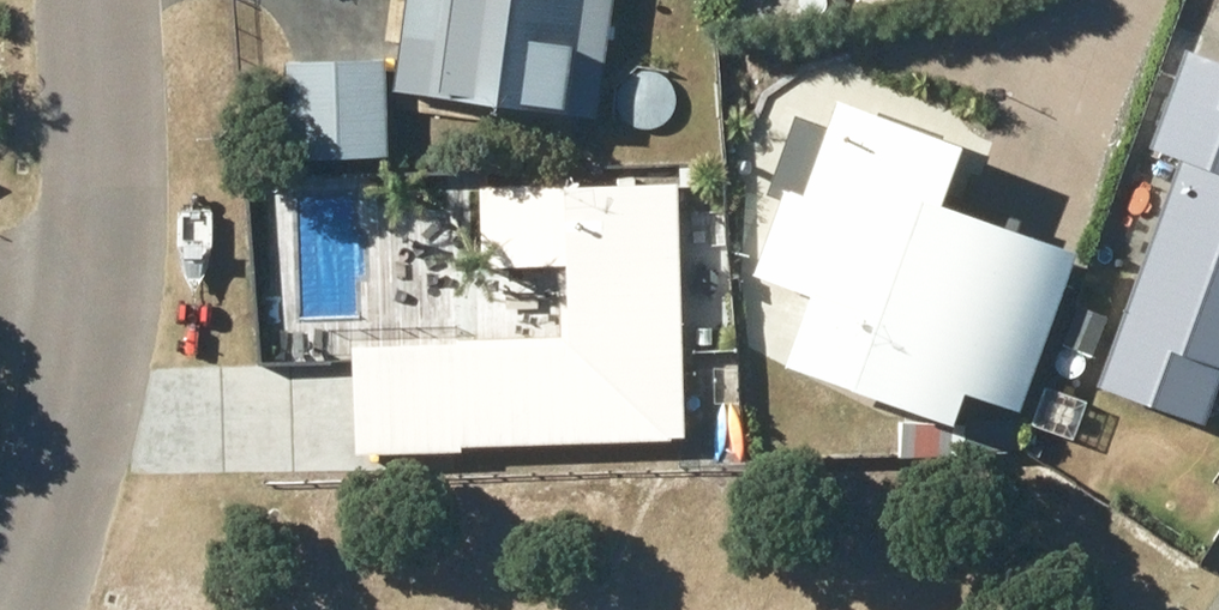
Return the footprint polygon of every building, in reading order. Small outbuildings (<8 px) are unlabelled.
[(391,79),(592,110),(609,0),(403,0),(391,79)] [(1151,136),(1178,146),(1097,375),(1204,413),(1218,371),(1218,49),(1186,38),(1151,136)] [(282,51),(287,150),(385,145),(380,47),(282,51)] [(781,181),(754,254),(813,275),(786,348),(952,409),(964,377),(1017,396),(1071,247),(929,195),(947,147),(831,105),(800,188),(781,181)] [(760,146),(769,158),(783,160),(795,151),(797,136),(788,125),(773,123),(762,132),(760,146)] [(351,333),(352,443),(461,441),(461,434),(678,431),(674,174),(480,176),(481,253),(560,252),(561,330),(351,333)] [(1072,309),(1062,335),(1088,345),(1098,320),(1072,309)] [(832,389),(807,417),(838,444),(862,416),(832,389)]
